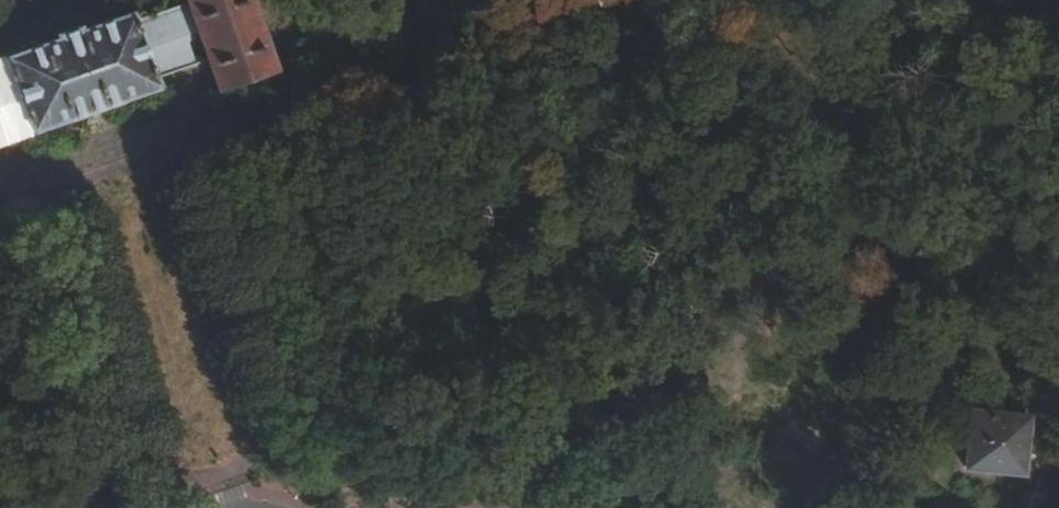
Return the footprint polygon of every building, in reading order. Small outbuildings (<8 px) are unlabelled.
[(28,122),(38,124),(156,87),(152,75),(206,57),(217,88),(273,68),(248,0),(179,0),(130,17),(127,9),(3,52),(5,60),(0,62),(0,131),(28,122)] [(966,467),(1022,472),(1026,420),(1003,413),(972,410),(966,467)]
